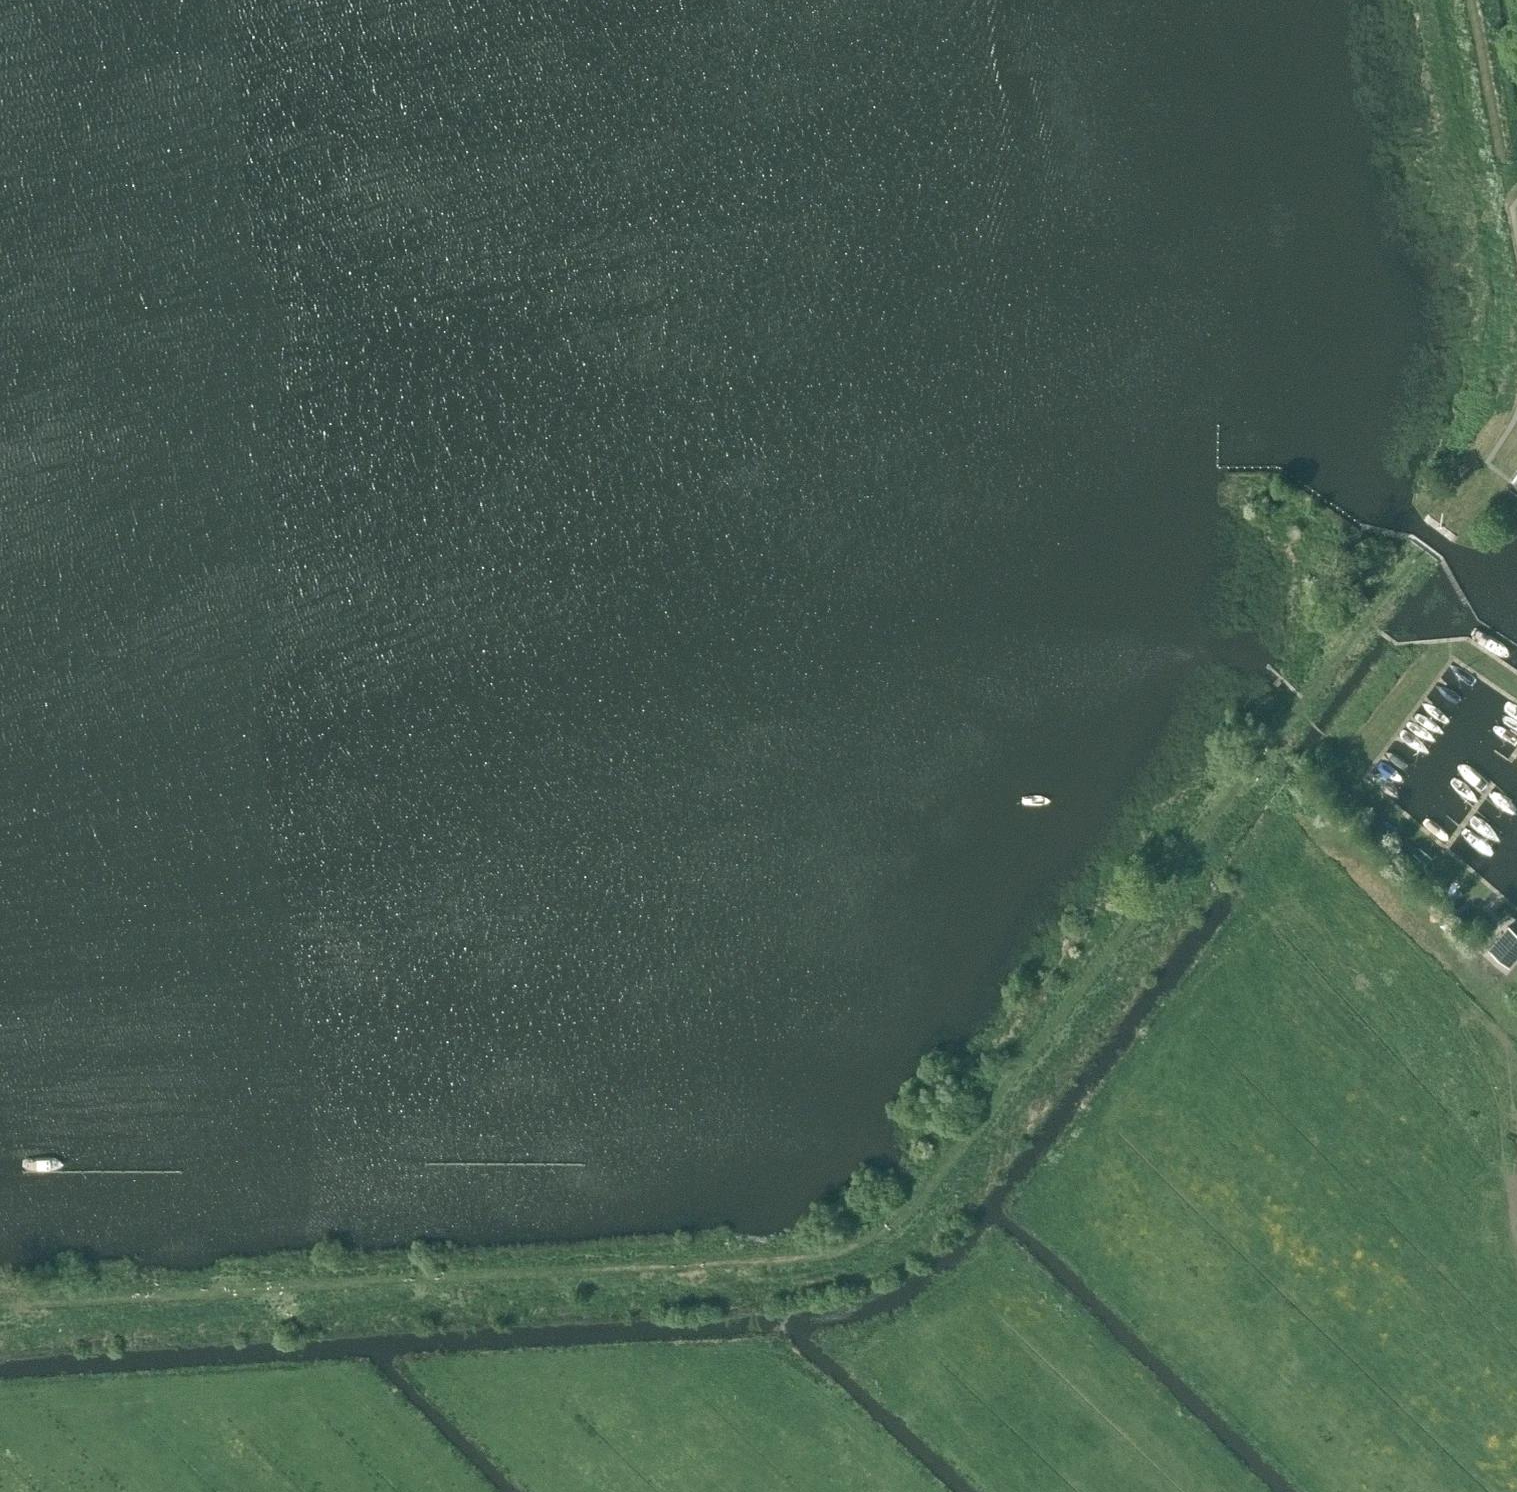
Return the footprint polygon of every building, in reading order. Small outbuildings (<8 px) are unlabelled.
[(1516,951),(1516,933),(1511,928),(1507,932),(1508,934),(1500,943),(1499,942),(1495,946),(1511,959),(1516,951)]
